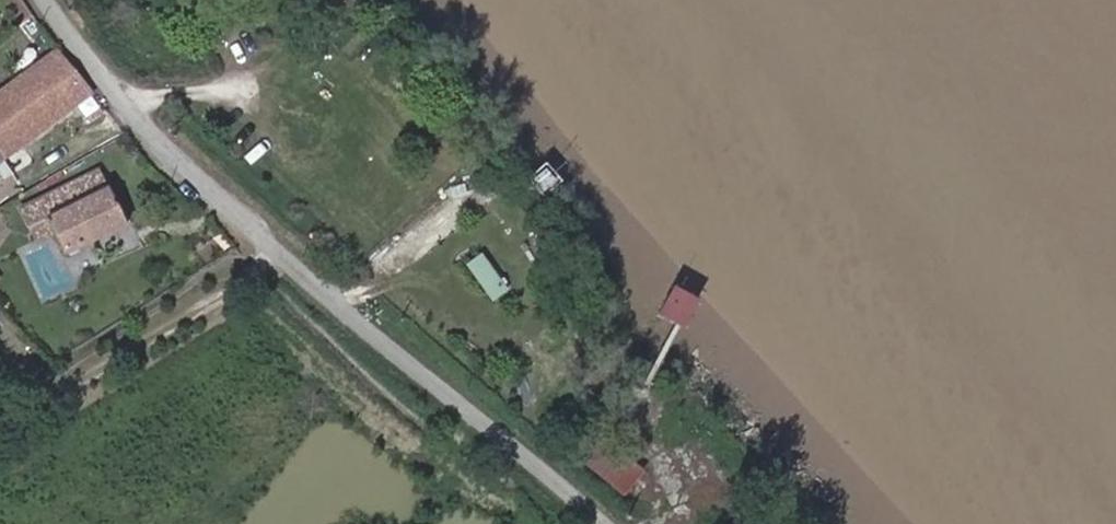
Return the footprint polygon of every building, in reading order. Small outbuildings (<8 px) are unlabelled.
[(0,91),(0,154),(99,81),(67,41),(0,91)] [(73,236),(130,208),(102,152),(26,189),(43,224),(62,214),(73,236)] [(47,245),(26,254),(43,296),(64,287),(47,245)] [(461,262),(487,301),(503,290),(477,251),(461,262)] [(618,495),(639,469),(601,439),(581,465),(618,495)]
